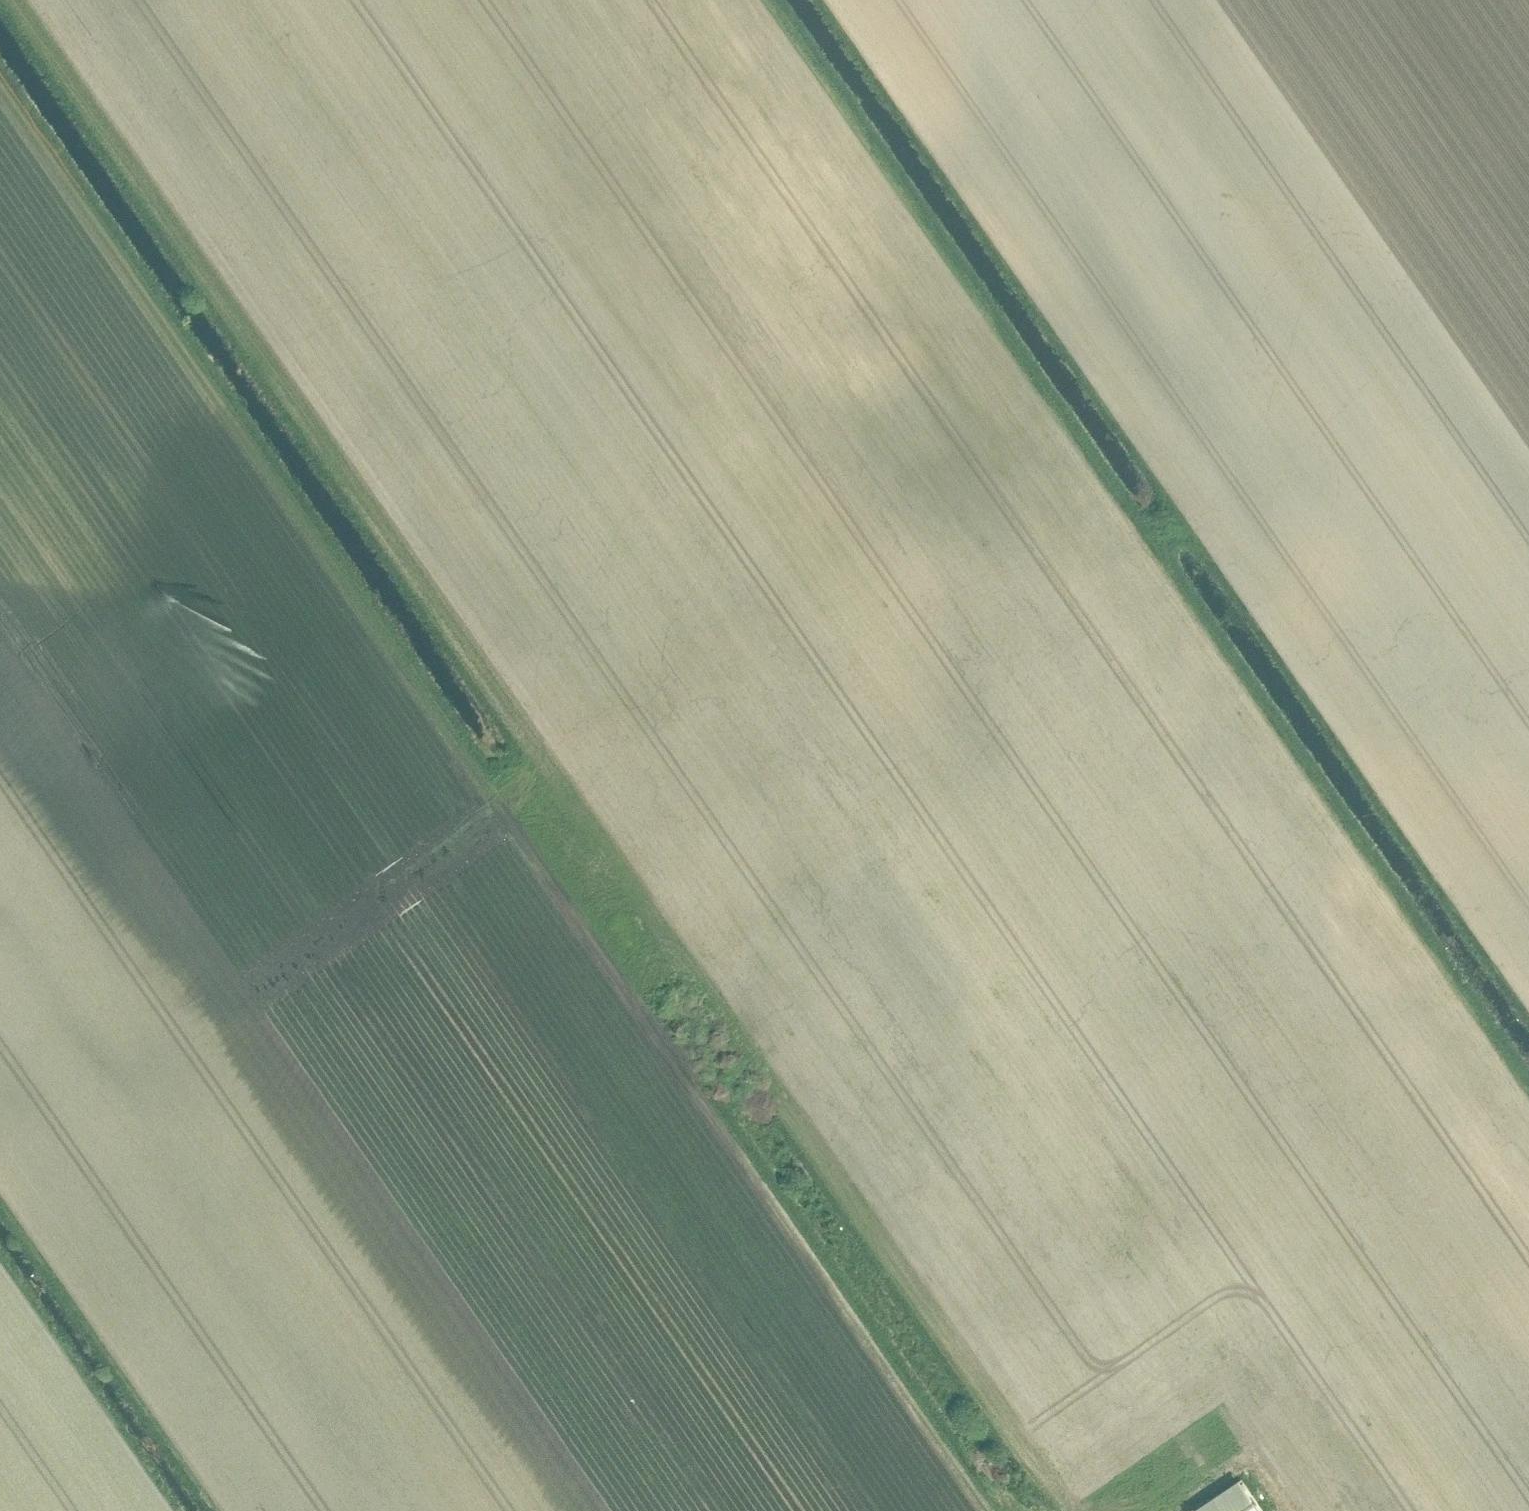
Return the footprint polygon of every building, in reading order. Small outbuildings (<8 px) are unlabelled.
[(1188,1510),(1189,1510),(1262,1510),(1238,1476),(1188,1510)]
